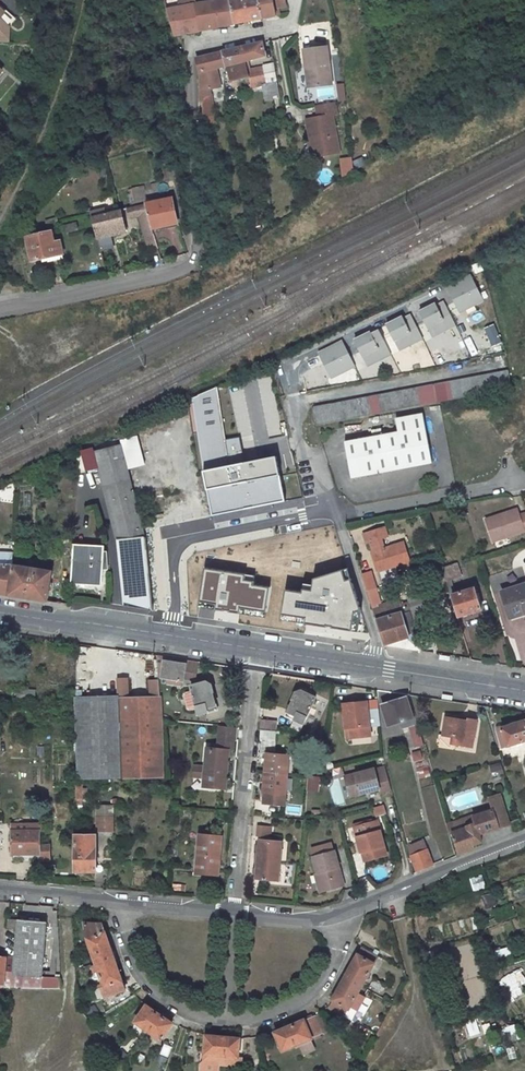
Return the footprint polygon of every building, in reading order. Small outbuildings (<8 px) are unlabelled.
[(167,3),(175,29),(201,24),(197,0),(186,0),(167,3)] [(201,24),(237,18),(234,0),(197,0),(201,24)] [(237,18),(250,15),(248,0),(234,0),(237,18)] [(250,15),(263,13),(260,0),(248,0),(250,15)] [(263,13),(276,10),(274,2),(279,2),(286,1),(286,0),(260,0),(263,13)] [(9,35),(9,15),(0,8),(0,35),(9,35)] [(262,37),(244,41),(246,54),(247,54),(263,51),(262,37)] [(244,41),(225,45),(226,58),(229,74),(248,70),(247,64),(249,63),(247,54),(246,54),(244,41)] [(326,42),(300,47),(304,65),(309,64),(313,84),(334,80),(326,42)] [(225,45),(196,50),(200,68),(218,64),(217,60),(226,58),(225,45)] [(274,60),(259,62),(259,65),(264,64),(267,79),(270,79),(278,77),(274,60)] [(249,63),(247,64),(248,70),(251,82),(262,80),(267,79),(264,64),(259,65),(259,62),(249,63)] [(222,81),(218,64),(200,68),(201,86),(213,83),(222,81)] [(308,85),(313,84),(309,64),(304,65),(308,85)] [(278,77),(270,79),(272,91),(280,90),(278,77)] [(267,79),(262,80),(264,91),(272,91),(270,79),(267,79)] [(213,83),(201,86),(201,93),(204,93),(209,86),(213,86),(213,83)] [(213,105),(213,86),(209,86),(204,93),(205,106),(213,105)] [(332,98),(314,101),(317,117),(306,119),(309,135),(317,134),(318,138),(314,138),(317,152),(339,148),(331,111),(335,110),(332,98)] [(349,156),(337,158),(340,175),(352,173),(349,156)] [(173,189),(147,195),(149,205),(153,217),(154,220),(165,218),(163,213),(179,210),(173,189)] [(129,200),(132,209),(142,207),(149,205),(147,195),(129,200)] [(118,205),(94,210),(99,229),(111,226),(123,224),(118,205)] [(149,205),(142,207),(145,218),(153,217),(149,205)] [(180,215),(179,210),(163,213),(165,218),(180,215)] [(77,216),(65,218),(67,224),(79,222),(77,216)] [(153,217),(145,218),(150,240),(158,238),(154,220),(153,217)] [(51,225),(28,230),(33,252),(40,251),(41,254),(49,253),(49,254),(65,251),(61,234),(55,235),(51,225)] [(111,226),(99,229),(102,241),(113,238),(111,226)] [(471,274),(447,287),(455,302),(460,300),(464,308),(483,298),(471,274)] [(436,303),(419,311),(427,326),(432,324),(436,332),(454,322),(444,300),(436,304),(436,303)] [(464,308),(460,300),(455,302),(459,310),(464,308)] [(413,310),(388,323),(400,343),(425,332),(413,310)] [(436,332),(432,324),(427,326),(431,334),(436,332)] [(380,325),(355,338),(366,357),(392,346),(380,325)] [(344,338),(320,351),(331,370),(356,359),(344,338)] [(506,371),(313,407),(316,425),(509,388),(506,371)] [(216,389),(198,396),(210,468),(229,465),(216,389)] [(399,433),(426,428),(423,414),(396,419),(399,433)] [(382,430),(372,431),(373,438),(345,443),(351,479),(432,464),(426,428),(399,433),(383,436),(382,430)] [(119,442),(118,438),(93,447),(94,452),(120,445),(119,442)] [(135,438),(119,442),(120,445),(126,468),(142,464),(135,438)] [(126,468),(120,445),(94,452),(98,467),(117,540),(125,540),(126,546),(117,547),(124,607),(152,611),(144,538),(126,468)] [(93,447),(71,454),(76,473),(98,467),(94,452),(93,447)] [(520,517),(518,511),(486,522),(493,543),(524,533),(524,515),(520,517)] [(390,568),(408,562),(403,543),(384,548),(381,538),(387,537),(385,528),(363,534),(366,543),(369,542),(375,563),(378,571),(390,568)] [(56,538),(57,556),(71,555),(70,537),(56,538)] [(277,592),(272,618),(344,631),(351,629),(353,620),(344,582),(342,572),(352,570),(331,566),(344,564),(341,549),(293,541),(291,554),(276,552),(272,571),(289,574),(289,578),(287,590),(277,592)] [(103,567),(107,567),(106,552),(104,551),(104,547),(73,545),(70,580),(102,582),(103,567)] [(268,586),(237,580),(241,559),(202,552),(198,575),(192,608),(262,621),(268,586)] [(457,563),(443,568),(447,581),(452,580),(461,577),(457,563)] [(8,595),(13,565),(0,564),(0,594),(8,595)] [(52,571),(13,565),(8,595),(48,601),(52,571)] [(362,574),(367,591),(376,589),(371,572),(362,574)] [(447,581),(451,595),(452,595),(456,594),(452,580),(447,581)] [(502,592),(510,616),(524,611),(524,613),(524,584),(502,592)] [(456,594),(452,595),(459,617),(481,610),(474,588),(456,594)] [(383,644),(385,644),(391,642),(409,637),(411,642),(419,640),(407,602),(388,608),(386,604),(382,605),(376,589),(367,591),(383,644)] [(414,618),(425,614),(417,592),(405,597),(414,618)] [(409,637),(391,642),(385,644),(386,647),(398,649),(411,643),(411,642),(409,637)] [(169,662),(169,658),(159,656),(159,662),(163,661),(161,678),(183,682),(185,665),(169,662)] [(185,680),(193,681),(197,663),(189,662),(185,680)] [(127,680),(117,680),(118,696),(122,778),(122,779),(163,778),(158,682),(148,681),(150,698),(128,699),(127,680)] [(198,714),(216,710),(212,692),(213,692),(211,685),(206,682),(191,686),(198,714)] [(34,691),(18,690),(17,697),(33,698),(34,691)] [(293,700),(285,716),(302,724),(315,697),(302,691),(295,693),(292,700),(293,700)] [(118,696),(75,697),(75,702),(78,780),(122,778),(118,696)] [(405,697),(381,706),(388,726),(412,717),(405,697)] [(377,702),(343,705),(345,729),(350,729),(351,738),(369,737),(369,726),(380,725),(377,702)] [(466,721),(445,717),(442,737),(452,738),(451,744),(471,747),(476,720),(466,719),(466,721)] [(275,721),(261,720),(260,729),(274,730),(275,721)] [(495,730),(501,749),(524,741),(524,726),(523,721),(495,730)] [(423,745),(417,723),(409,725),(412,735),(411,735),(415,747),(423,745)] [(204,767),(226,769),(228,751),(233,751),(235,728),(217,726),(215,750),(206,749),(204,767)] [(260,729),(259,738),(273,739),(274,730),(260,729)] [(512,748),(501,752),(504,760),(515,757),(512,748)] [(411,760),(421,758),(420,750),(410,752),(411,760)] [(265,773),(287,775),(288,756),(266,755),(265,773)] [(419,788),(431,785),(425,759),(413,762),(419,788)] [(204,767),(193,766),(192,777),(203,777),(203,787),(225,788),(226,769),(204,767)] [(491,770),(494,780),(504,777),(501,767),(491,770)] [(350,798),(379,791),(380,794),(391,790),(387,776),(385,770),(374,772),(374,770),(345,778),(350,798)] [(284,805),(285,794),(287,775),(265,773),(263,792),(265,792),(264,802),(284,805)] [(306,776),(306,791),(319,791),(319,776),(306,776)] [(75,781),(74,806),(82,806),(82,799),(86,799),(86,790),(82,790),(82,781),(75,781)] [(488,799),(492,811),(498,828),(509,824),(500,796),(488,799)] [(376,815),(387,812),(385,803),(374,806),(376,815)] [(451,832),(458,855),(473,849),(472,846),(481,843),(479,835),(498,828),(492,811),(472,817),(475,825),(451,832)] [(112,817),(97,817),(97,832),(112,832),(112,817)] [(472,817),(447,825),(449,833),(451,832),(475,825),(472,817)] [(373,820),(355,824),(361,849),(363,848),(365,858),(386,852),(380,828),(376,829),(373,820)] [(12,823),(12,831),(39,831),(39,823),(12,823)] [(39,831),(12,831),(13,855),(40,855),(40,861),(50,861),(50,846),(40,847),(39,831)] [(432,865),(423,841),(420,834),(405,838),(407,847),(417,871),(432,865)] [(95,836),(74,835),(74,872),(95,872),(95,836)] [(221,837),(199,835),(195,873),(217,875),(221,837)] [(280,844),(259,841),(255,878),(276,881),(280,844)] [(334,849),(313,855),(318,873),(320,873),(325,890),(345,884),(334,849)] [(320,873),(318,873),(316,874),(321,892),(325,890),(320,873)] [(472,892),(485,888),(481,875),(468,878),(472,892)] [(46,922),(17,920),(14,960),(7,959),(5,984),(4,989),(60,989),(60,978),(42,977),(46,922)] [(105,997),(125,990),(102,925),(85,924),(87,938),(104,986),(101,987),(105,997)] [(349,1008),(378,955),(361,945),(332,999),(349,1008)] [(507,947),(494,950),(497,962),(510,959),(507,947)] [(424,954),(427,965),(436,963),(433,951),(424,954)] [(498,978),(508,1000),(522,994),(518,985),(524,982),(519,969),(498,978)] [(161,1040),(173,1022),(146,1004),(134,1021),(161,1040)] [(275,1032),(283,1051),(322,1034),(314,1016),(305,1019),(304,1019),(275,1032)] [(467,1038),(479,1034),(475,1020),(463,1023),(467,1038)] [(240,1038),(205,1035),(204,1054),(200,1054),(200,1064),(241,1066),(242,1057),(239,1057),(240,1038)] [(162,1044),(159,1054),(167,1057),(170,1047),(162,1044)]
